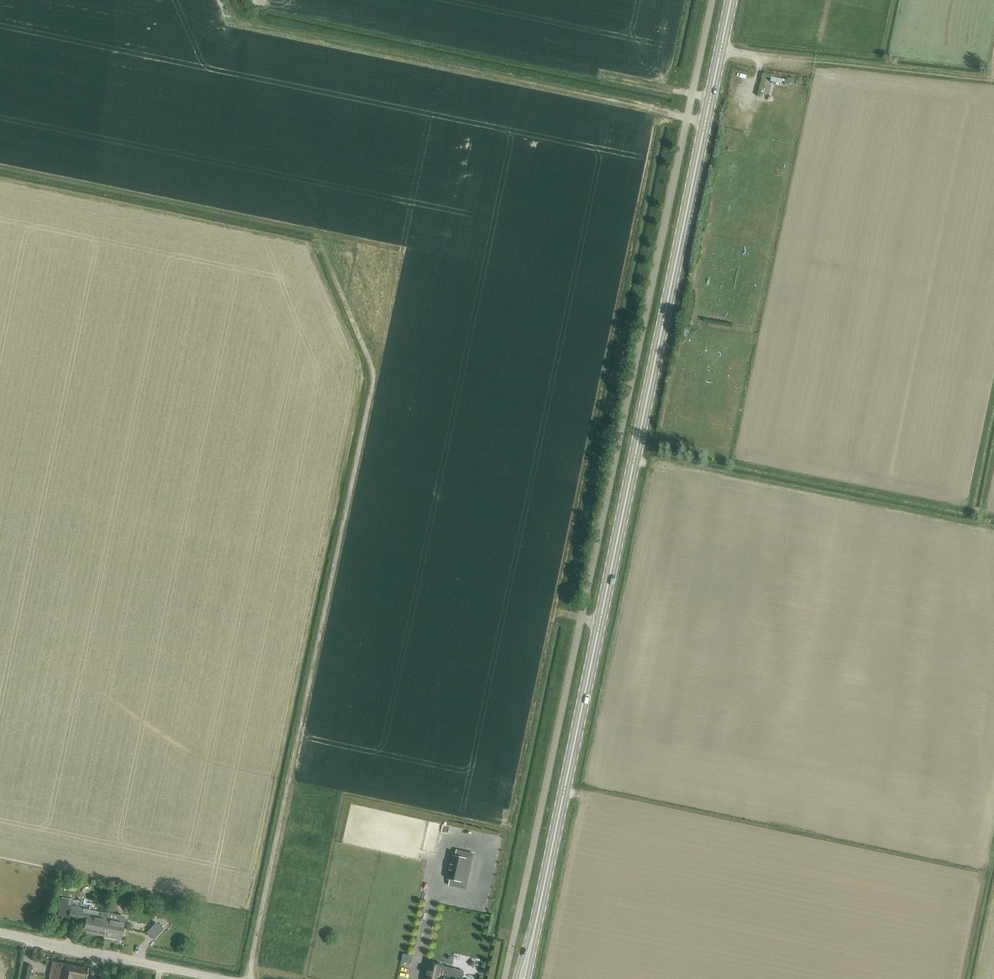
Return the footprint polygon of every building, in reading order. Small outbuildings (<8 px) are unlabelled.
[(452,855),(447,879),(450,880),(461,882),(467,859),(455,856),(452,855)] [(62,898),(59,916),(69,918),(86,921),(84,933),(105,937),(106,930),(108,919),(109,915),(108,914),(108,913),(100,912),(99,916),(82,913),(83,909),(83,908),(71,906),(72,900),(62,898)] [(106,930),(105,937),(118,940),(121,940),(122,931),(124,923),(116,921),(110,920),(108,919),(106,930)] [(164,930),(156,923),(147,934),(155,941),(164,930)] [(88,969),(63,963),(63,964),(53,962),(49,978),(86,978),(88,969)] [(425,978),(463,978),(463,977),(451,975),(451,974),(451,973),(452,968),(443,967),(429,963),(425,978)]
